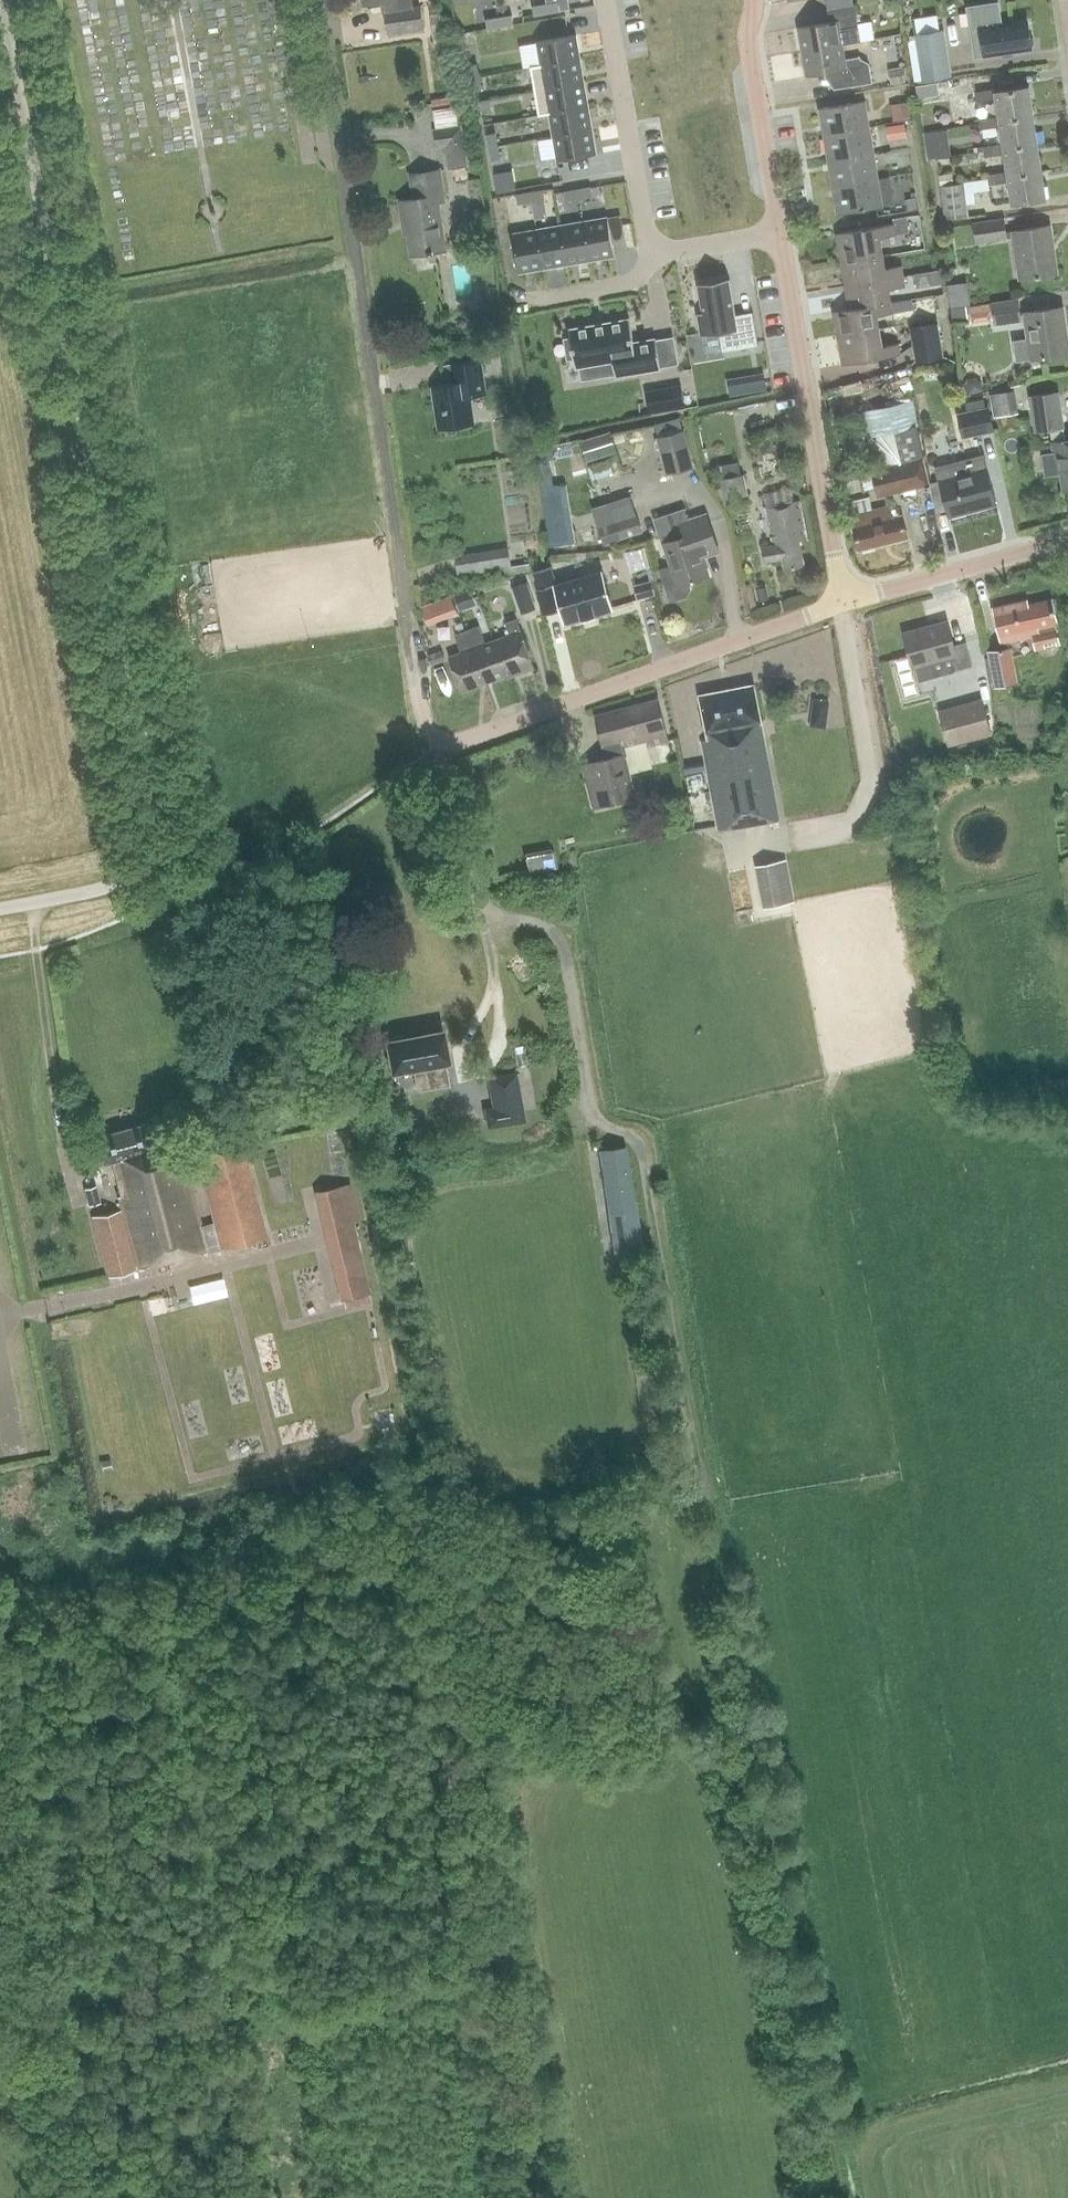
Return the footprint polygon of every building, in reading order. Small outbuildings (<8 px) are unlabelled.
[(423,29),(420,6),(397,9),(396,1),(399,0),(363,0),(364,4),(385,2),(388,32),(423,29)] [(996,2),(966,7),(969,30),(979,29),(983,55),(999,52),(1004,57),(1012,56),(1015,50),(1032,47),(1028,23),(1012,25),(1012,23),(1000,25),(996,2)] [(534,15),(547,13),(545,4),(532,6),(534,15)] [(799,27),(803,52),(842,45),(842,44),(861,41),(855,5),(827,9),(830,22),(799,27)] [(512,15),(499,17),(500,26),(513,24),(512,15)] [(500,27),(499,17),(485,19),(487,29),(500,27)] [(916,82),(952,76),(944,29),(914,34),(914,38),(908,39),(916,82)] [(580,59),(575,35),(537,41),(541,65),(580,59)] [(845,59),(842,45),(803,52),(807,76),(839,70),(842,88),(873,83),(870,65),(862,66),(860,57),(845,59)] [(584,83),(580,59),(541,65),(530,67),(534,91),(584,83)] [(470,78),(479,77),(476,64),(468,65),(470,78)] [(889,69),(892,86),(904,84),(901,67),(889,69)] [(481,90),(479,77),(470,78),(473,92),(481,90)] [(588,106),(584,83),(534,91),(539,116),(549,114),(549,113),(588,106)] [(1029,87),(994,92),(994,89),(974,92),(976,103),(996,100),(998,117),(1032,111),(1029,87)] [(480,101),(482,114),(491,112),(489,99),(480,101)] [(819,108),(823,135),(870,127),(865,101),(819,108)] [(549,114),(553,137),(592,130),(588,106),(549,113),(549,114)] [(1000,127),(1002,144),(1037,139),(1032,111),(998,117),(978,120),(980,130),(1000,127)] [(444,146),(448,169),(465,166),(458,124),(433,129),(436,147),(444,146)] [(888,140),(903,138),(901,124),(886,127),(888,140)] [(823,135),(828,161),(874,154),(870,127),(823,135)] [(933,154),(954,152),(951,127),(930,130),(933,154)] [(596,154),(592,130),(553,137),(557,161),(596,154)] [(489,148),(497,146),(495,133),(486,135),(489,148)] [(1004,155),(1007,172),(1041,167),(1037,139),(1002,144),(983,147),(984,158),(1004,155)] [(489,148),(491,161),(500,159),(497,146),(489,148)] [(828,161),(832,188),(878,180),(874,154),(828,161)] [(1041,167),(1007,172),(987,175),(988,185),(1008,182),(1012,204),(1046,199),(1041,167)] [(410,256),(445,250),(438,203),(444,202),(439,169),(409,173),(413,197),(399,199),(402,223),(406,223),(410,256)] [(499,173),(502,190),(520,186),(516,169),(499,173)] [(952,174),(938,176),(940,185),(953,183),(952,174)] [(878,180),(832,188),(837,214),(883,207),(878,180)] [(968,215),(964,183),(940,186),(944,218),(968,215)] [(591,186),(577,189),(579,198),(593,196),(591,186)] [(543,189),(529,192),(531,201),(544,199),(543,189)] [(577,189),(565,191),(566,200),(579,198),(577,189)] [(529,192),(516,194),(518,203),(531,201),(529,192)] [(893,219),(894,223),(836,233),(841,263),(883,256),(880,238),(910,233),(907,216),(893,219)] [(590,260),(614,256),(607,217),(583,221),(590,260)] [(1050,225),(1006,232),(1004,218),(973,223),(976,243),(1013,237),(1019,279),(1055,274),(1051,246),(1053,245),(1050,225)] [(583,221),(559,225),(566,265),(590,260),(583,221)] [(535,230),(542,269),(566,265),(559,225),(535,230)] [(518,273),(542,269),(535,230),(511,234),(518,273)] [(883,256),(841,263),(845,286),(903,276),(901,265),(885,268),(883,256)] [(903,276),(845,286),(849,309),(891,302),(889,290),(905,287),(904,285),(917,282),(916,274),(903,276)] [(697,314),(701,336),(719,333),(722,351),(758,345),(752,312),(735,315),(729,279),(697,284),(702,313),(697,314)] [(947,284),(950,307),(971,304),(968,282),(947,284)] [(1018,298),(991,302),(994,325),(1021,321),(1018,298)] [(912,311),(910,299),(891,302),(849,309),(833,311),(837,335),(879,328),(877,317),(912,311)] [(967,320),(965,307),(951,309),(952,322),(967,320)] [(1031,359),(1067,354),(1067,346),(1062,307),(1024,313),(1028,338),(1013,340),(1016,361),(1031,359)] [(613,361),(615,376),(661,368),(655,339),(633,342),(629,319),(569,329),(570,338),(564,339),(568,359),(574,358),(575,367),(613,361)] [(956,334),(964,333),(962,321),(954,322),(956,334)] [(943,357),(937,323),(910,328),(916,362),(943,357)] [(879,328),(837,335),(842,365),(900,355),(898,343),(882,346),(879,328)] [(438,429),(474,424),(470,397),(486,395),(480,359),(451,363),(454,382),(431,385),(438,429)] [(750,378),(752,391),(765,389),(763,376),(750,378)] [(974,378),(966,379),(966,382),(960,383),(962,396),(971,394),(971,392),(983,390),(981,382),(974,378)] [(989,393),(993,417),(1000,415),(1003,431),(1019,428),(1016,413),(1019,412),(1014,388),(989,393)] [(1030,397),(1035,432),(1063,427),(1058,392),(1030,397)] [(645,400),(647,413),(685,407),(682,394),(645,400)] [(957,413),(963,438),(994,431),(986,396),(965,401),(967,411),(957,413)] [(864,438),(877,497),(929,486),(916,427),(864,438)] [(684,430),(656,437),(666,474),(694,467),(684,430)] [(586,461),(616,452),(610,432),(580,441),(586,461)] [(1053,454),(1043,455),(1046,475),(1060,473),(1063,490),(1067,489),(1067,440),(1051,443),(1053,454)] [(940,480),(939,480),(949,517),(996,504),(986,466),(985,466),(983,457),(937,469),(940,480)] [(597,476),(617,470),(613,458),(593,464),(597,476)] [(719,479),(725,507),(749,502),(743,474),(719,479)] [(568,533),(559,484),(545,486),(553,536),(568,533)] [(799,500),(765,507),(773,546),(762,548),(765,562),(782,559),(784,569),(804,565),(800,541),(806,539),(799,500)] [(604,545),(621,539),(642,532),(632,501),(593,515),(604,545)] [(888,506),(851,515),(859,551),(907,538),(901,516),(891,519),(888,506)] [(663,543),(671,567),(662,570),(670,595),(677,598),(686,595),(689,589),(687,583),(709,576),(700,550),(716,544),(706,514),(687,520),(692,534),(663,543)] [(736,525),(739,538),(751,536),(747,522),(736,525)] [(504,569),(505,576),(530,569),(528,563),(511,567),(507,547),(455,555),(458,576),(504,569)] [(647,550),(631,553),(637,581),(652,578),(647,550)] [(509,576),(512,587),(533,582),(530,570),(509,576)] [(565,624),(612,610),(601,571),(553,585),(565,624)] [(457,592),(426,604),(433,623),(464,612),(457,592)] [(1061,642),(1057,624),(1051,599),(1027,604),(1026,600),(993,607),(1001,644),(1032,637),(1035,648),(1061,642)] [(507,678),(535,668),(521,631),(520,631),(516,619),(505,623),(510,635),(493,641),(506,676),(507,678)] [(913,666),(932,661),(936,674),(954,669),(954,671),(972,666),(966,642),(954,646),(947,622),(904,633),(913,666)] [(479,626),(467,630),(486,683),(506,676),(493,641),(485,644),(479,626)] [(486,683),(467,630),(454,635),(461,652),(448,657),(461,692),(486,683)] [(1011,646),(987,651),(994,687),(1018,682),(1011,646)] [(441,651),(427,655),(430,664),(444,659),(441,651)] [(699,696),(708,740),(702,741),(719,830),(778,819),(753,685),(699,696)] [(991,733),(982,699),(956,706),(959,717),(942,722),(948,744),(991,733)] [(582,765),(590,809),(634,799),(622,747),(641,742),(642,748),(652,746),(650,739),(665,736),(657,701),(597,717),(607,759),(582,765)] [(684,774),(705,770),(703,760),(682,764),(684,774)] [(529,852),(534,873),(561,866),(557,846),(529,852)] [(786,860),(755,866),(763,908),(794,902),(786,860)] [(393,1072),(413,1068),(416,1087),(418,1089),(448,1084),(444,1062),(447,1062),(442,1032),(387,1042),(393,1072)] [(488,1128),(526,1121),(517,1071),(487,1077),(493,1106),(484,1108),(488,1128)] [(110,1277),(266,1236),(242,1143),(197,1155),(214,1223),(200,1227),(177,1142),(152,1148),(146,1124),(97,1137),(104,1162),(111,1160),(121,1198),(118,1199),(121,1210),(94,1217),(110,1277)] [(599,1150),(614,1258),(643,1254),(637,1209),(635,1209),(626,1146),(599,1150)] [(320,1187),(343,1302),(377,1295),(353,1180),(320,1187)] [(100,1203),(95,1186),(83,1189),(88,1206),(100,1203)]
